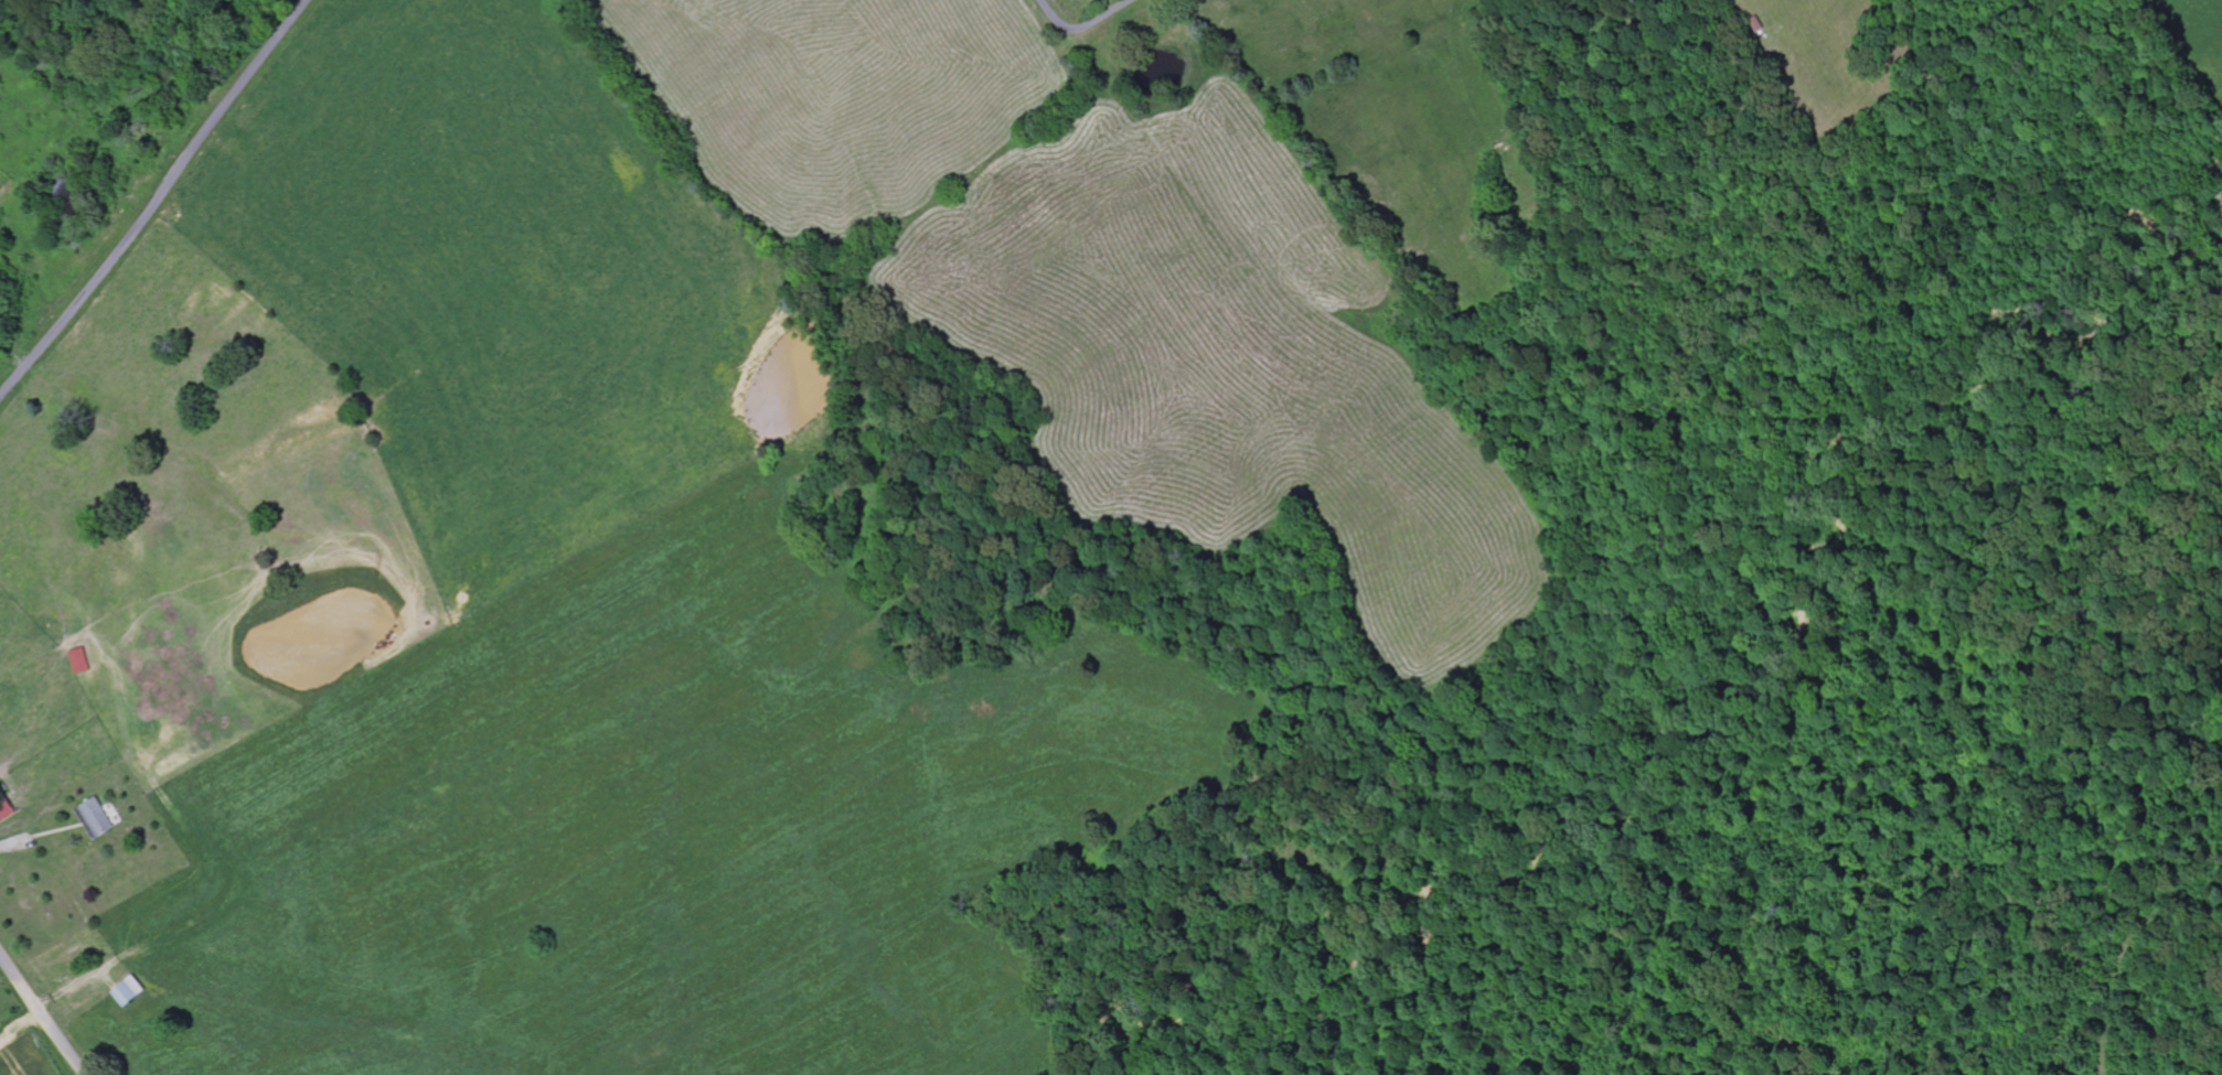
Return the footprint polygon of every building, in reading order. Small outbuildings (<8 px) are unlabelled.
[(71,652),(78,676),(93,671),(86,648),(71,652)] [(80,810),(99,840),(118,828),(100,798),(80,810)] [(149,991),(136,976),(116,995),(130,1009),(149,991)]
